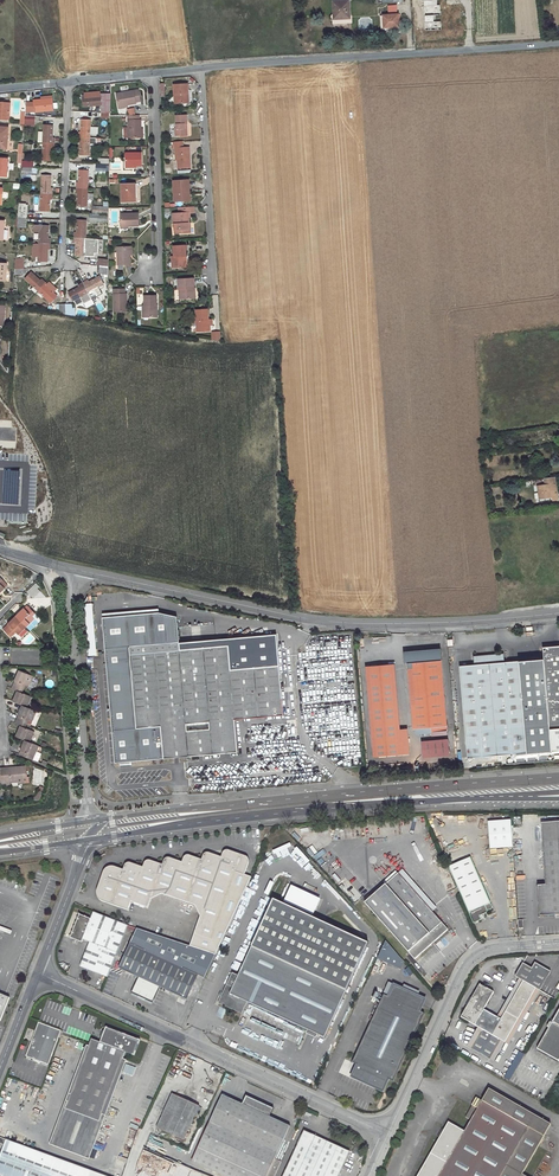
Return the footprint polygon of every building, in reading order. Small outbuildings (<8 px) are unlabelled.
[(335,1),(335,16),(351,16),(350,0),(349,0),(335,1)] [(440,13),(439,5),(426,6),(427,14),(440,13)] [(398,14),(383,15),(384,28),(390,28),(390,27),(396,27),(396,25),(399,25),(398,14)] [(440,21),(433,22),(433,14),(427,15),(428,30),(441,29),(440,21)] [(187,103),(186,94),(188,94),(188,85),(174,86),(175,104),(187,103)] [(119,106),(127,104),(136,103),(136,102),(140,101),(138,91),(117,95),(119,106)] [(87,95),(82,96),(84,106),(101,105),(101,112),(110,113),(111,93),(100,94),(100,92),(94,92),(87,93),(87,95)] [(42,99),(34,100),(35,112),(53,110),(53,100),(42,101),(42,99)] [(10,120),(11,103),(0,102),(0,120),(10,120)] [(35,116),(25,116),(24,121),(28,121),(28,124),(34,125),(35,116)] [(139,116),(128,116),(129,139),(140,139),(140,121),(139,121),(139,116)] [(177,116),(178,129),(176,130),(176,137),(183,136),(183,134),(188,134),(188,129),(186,129),(186,125),(188,125),(188,116),(177,116)] [(79,132),(79,138),(89,138),(90,120),(82,120),(81,132),(79,132)] [(54,138),(52,138),(53,126),(44,125),(43,142),(54,143),(54,138)] [(8,148),(9,127),(0,126),(0,148),(8,148)] [(79,142),(81,142),(80,155),(89,155),(89,144),(96,144),(97,138),(89,138),(79,138),(79,142)] [(54,148),(54,143),(43,142),(43,160),(51,160),(51,148),(54,148)] [(177,149),(178,161),(179,169),(191,168),(190,157),(188,158),(187,147),(183,147),(183,142),(175,143),(175,149),(177,149)] [(142,154),(126,154),(126,167),(142,167),(142,159),(142,154)] [(77,183),(76,188),(87,188),(88,171),(79,171),(79,183),(77,183)] [(52,189),(50,189),(50,176),(42,175),(41,193),(52,193),(52,189)] [(189,180),(174,181),(175,202),(186,201),(186,192),(190,192),(189,180)] [(133,184),(121,184),(122,202),(135,202),(135,196),(135,191),(134,191),(133,184)] [(79,193),(78,205),(86,206),(87,188),(76,188),(76,193),(79,193)] [(52,193),(41,193),(40,210),(49,211),(50,198),(52,199),(52,193)] [(18,213),(18,217),(27,217),(28,205),(19,204),(18,213)] [(189,233),(188,223),(189,223),(189,214),(194,213),(194,207),(180,208),(180,214),(173,214),(174,224),(175,224),(175,234),(189,233)] [(108,216),(98,215),(98,214),(89,214),(88,221),(107,222),(108,216)] [(139,214),(121,214),(121,227),(131,227),(139,227),(139,220),(139,214)] [(17,230),(26,231),(27,217),(18,217),(17,230)] [(3,239),(3,238),(8,239),(8,230),(4,229),(5,220),(0,220),(0,239),(3,239)] [(34,226),(34,230),(40,231),(39,243),(50,244),(50,239),(48,239),(48,226),(44,226),(44,222),(37,221),(37,226),(34,226)] [(74,233),(74,237),(85,238),(86,221),(77,221),(77,233),(74,233)] [(76,243),(76,255),(84,256),(85,238),(74,237),(74,243),(76,243)] [(35,245),(34,254),(39,254),(38,260),(47,261),(47,248),(50,248),(50,244),(39,243),(39,245),(35,245)] [(171,257),(172,268),(184,267),(183,256),(186,256),(185,246),(173,246),(174,257),(171,257)] [(130,247),(117,247),(118,264),(130,264),(130,255),(130,247)] [(15,269),(24,268),(24,259),(15,258),(15,269)] [(108,274),(108,267),(98,266),(98,272),(108,274)] [(42,279),(40,281),(31,272),(26,278),(38,290),(45,283),(42,279)] [(87,281),(83,283),(88,292),(103,284),(99,276),(88,282),(87,281)] [(177,279),(178,289),(179,289),(180,299),(193,298),(192,288),(194,288),(193,278),(177,279)] [(56,296),(47,288),(49,286),(45,283),(38,290),(51,302),(56,296)] [(83,283),(79,285),(80,286),(68,292),(73,300),(80,296),(83,302),(85,301),(85,303),(92,299),(88,292),(83,283)] [(123,289),(113,289),(113,311),(124,311),(124,303),(124,294),(123,294),(123,289)] [(145,304),(143,304),(143,314),(154,314),(155,304),(156,304),(156,294),(151,294),(144,295),(145,304)] [(211,330),(210,319),(208,319),(207,309),(196,309),(196,321),(198,321),(199,331),(211,330)] [(211,332),(211,341),(220,340),(220,331),(211,332)] [(546,485),(538,486),(540,499),(558,497),(556,478),(545,479),(546,485)] [(33,597),(41,590),(34,583),(26,590),(33,597)] [(35,619),(33,617),(36,614),(28,606),(17,617),(27,628),(35,619)] [(102,617),(115,763),(238,751),(233,720),(282,715),(278,665),(230,670),(227,645),(179,649),(176,616),(157,612),(102,617)] [(17,617),(8,624),(5,627),(3,629),(12,638),(17,633),(19,635),(27,628),(17,617)] [(527,754),(558,751),(558,646),(543,647),(544,659),(504,662),(504,653),(474,656),(474,664),(460,665),(463,704),(470,714),(464,717),(467,756),(527,752),(527,754)] [(422,650),(407,651),(408,668),(413,668),(416,703),(411,704),(414,729),(431,727),(431,731),(448,730),(441,649),(422,650)] [(391,664),(370,666),(377,755),(399,753),(391,664)] [(395,664),(391,664),(399,753),(409,752),(407,729),(401,729),(395,664)] [(366,667),(373,755),(377,755),(370,666),(366,667)] [(16,682),(14,685),(25,690),(26,686),(29,687),(34,677),(20,671),(15,681),(16,682)] [(14,685),(12,689),(18,691),(13,702),(23,706),(28,708),(32,697),(23,693),(25,690),(14,685)] [(19,716),(17,720),(28,725),(29,721),(33,722),(37,712),(28,708),(23,706),(18,716),(19,716)] [(35,732),(26,728),(28,725),(17,720),(15,724),(21,726),(17,737),(26,741),(31,743),(35,732)] [(449,740),(422,742),(423,755),(450,753),(449,740)] [(21,751),(20,755),(34,761),(40,747),(31,743),(26,741),(21,751)] [(19,781),(18,779),(29,778),(28,766),(17,767),(17,769),(10,770),(10,768),(5,768),(7,779),(7,788),(12,788),(12,782),(19,781)] [(41,801),(44,792),(40,790),(35,802),(41,801)] [(487,824),(489,851),(512,849),(510,822),(487,824)] [(545,886),(538,887),(540,917),(558,915),(558,825),(542,826),(545,886)] [(143,869),(131,865),(130,864),(128,864),(127,865),(126,866),(125,866),(125,867),(123,872),(109,867),(107,867),(105,868),(105,869),(96,896),(96,898),(97,899),(98,900),(99,900),(128,910),(131,902),(148,908),(151,899),(162,894),(196,905),(201,916),(191,946),(216,954),(244,893),(252,877),(246,875),(250,861),(250,859),(249,858),(247,856),(229,850),(227,850),(226,851),(224,852),(222,858),(208,854),(206,854),(205,854),(204,855),(202,860),(189,856),(188,856),(186,856),(185,857),(184,858),(182,863),(169,859),(167,859),(166,859),(165,861),(162,866),(148,862),(147,862),(146,862),(145,863),(145,864),(143,869)] [(492,907),(470,857),(448,866),(472,923),(480,920),(478,916),(486,913),(487,911),(491,909),(492,907)] [(416,961),(449,931),(401,874),(367,904),(416,961)] [(273,901),(251,948),(238,977),(232,974),(219,1004),(242,1015),(247,1003),(325,1039),(347,991),(368,944),(273,901)] [(128,925),(94,912),(91,918),(79,914),(70,937),(82,941),(83,939),(90,942),(81,966),(108,977),(128,925)] [(191,946),(137,928),(130,943),(118,968),(138,977),(131,992),(152,1002),(159,987),(186,999),(198,974),(205,978),(216,954),(191,946)] [(381,945),(375,959),(400,969),(406,956),(381,945)] [(549,962),(535,964),(550,972),(554,965),(549,962)] [(488,1060),(500,1042),(504,1044),(536,989),(539,991),(550,972),(535,964),(531,970),(523,965),(515,977),(518,979),(522,982),(500,1020),(496,1018),(483,1010),(493,993),(479,985),(460,1018),(476,1028),(480,1030),(469,1049),(488,1060)] [(518,979),(496,1018),(500,1020),(522,982),(518,979)] [(394,986),(388,998),(419,1012),(425,1000),(394,986)] [(539,991),(536,989),(504,1044),(507,1046),(539,991)] [(0,1021),(9,998),(0,994),(0,1021)] [(388,998),(383,995),(352,1064),(357,1066),(351,1078),(383,1092),(388,1080),(393,1082),(424,1014),(419,1012),(388,998)] [(219,1007),(216,1016),(222,1019),(226,1009),(219,1007)] [(538,1049),(558,1061),(558,1011),(538,1049)] [(37,1023),(25,1057),(47,1066),(60,1032),(37,1023)] [(90,1040),(65,1110),(52,1147),(86,1159),(122,1059),(125,1053),(134,1056),(139,1041),(105,1028),(104,1032),(102,1032),(99,1038),(101,1039),(100,1043),(90,1040)] [(480,1030),(476,1028),(464,1047),(469,1049),(480,1030)] [(493,1063),(499,1052),(504,1044),(500,1042),(488,1060),(493,1063)] [(452,1056),(454,1052),(445,1046),(443,1051),(452,1056)] [(415,1175),(523,1175),(520,1174),(550,1124),(489,1088),(482,1101),(477,1108),(471,1105),(464,1116),(470,1120),(463,1131),(447,1122),(415,1175)] [(172,1094),(156,1127),(163,1130),(179,1097),(172,1094)] [(224,1175),(274,1175),(281,1162),(275,1160),(290,1126),(273,1118),(274,1116),(271,1114),(273,1109),(247,1096),(243,1104),(230,1098),(223,1095),(196,1154),(193,1161),(206,1168),(213,1171),(224,1175)] [(179,1097),(163,1130),(184,1140),(200,1106),(179,1097)] [(482,1101),(476,1097),(471,1105),(477,1108),(482,1101)] [(304,1131),(282,1175),(339,1175),(349,1153),(304,1131)] [(0,1138),(0,1144),(5,1146),(0,1160),(0,1175),(106,1175),(0,1138)] [(170,1168),(173,1163),(152,1153),(152,1152),(145,1149),(142,1149),(139,1165),(138,1167),(137,1171),(143,1172),(144,1167),(149,1157),(147,1167),(152,1168),(155,1162),(155,1163),(162,1166),(156,1165),(165,1169),(166,1167),(170,1168)] [(123,1169),(127,1159),(119,1156),(116,1166),(123,1169)]
